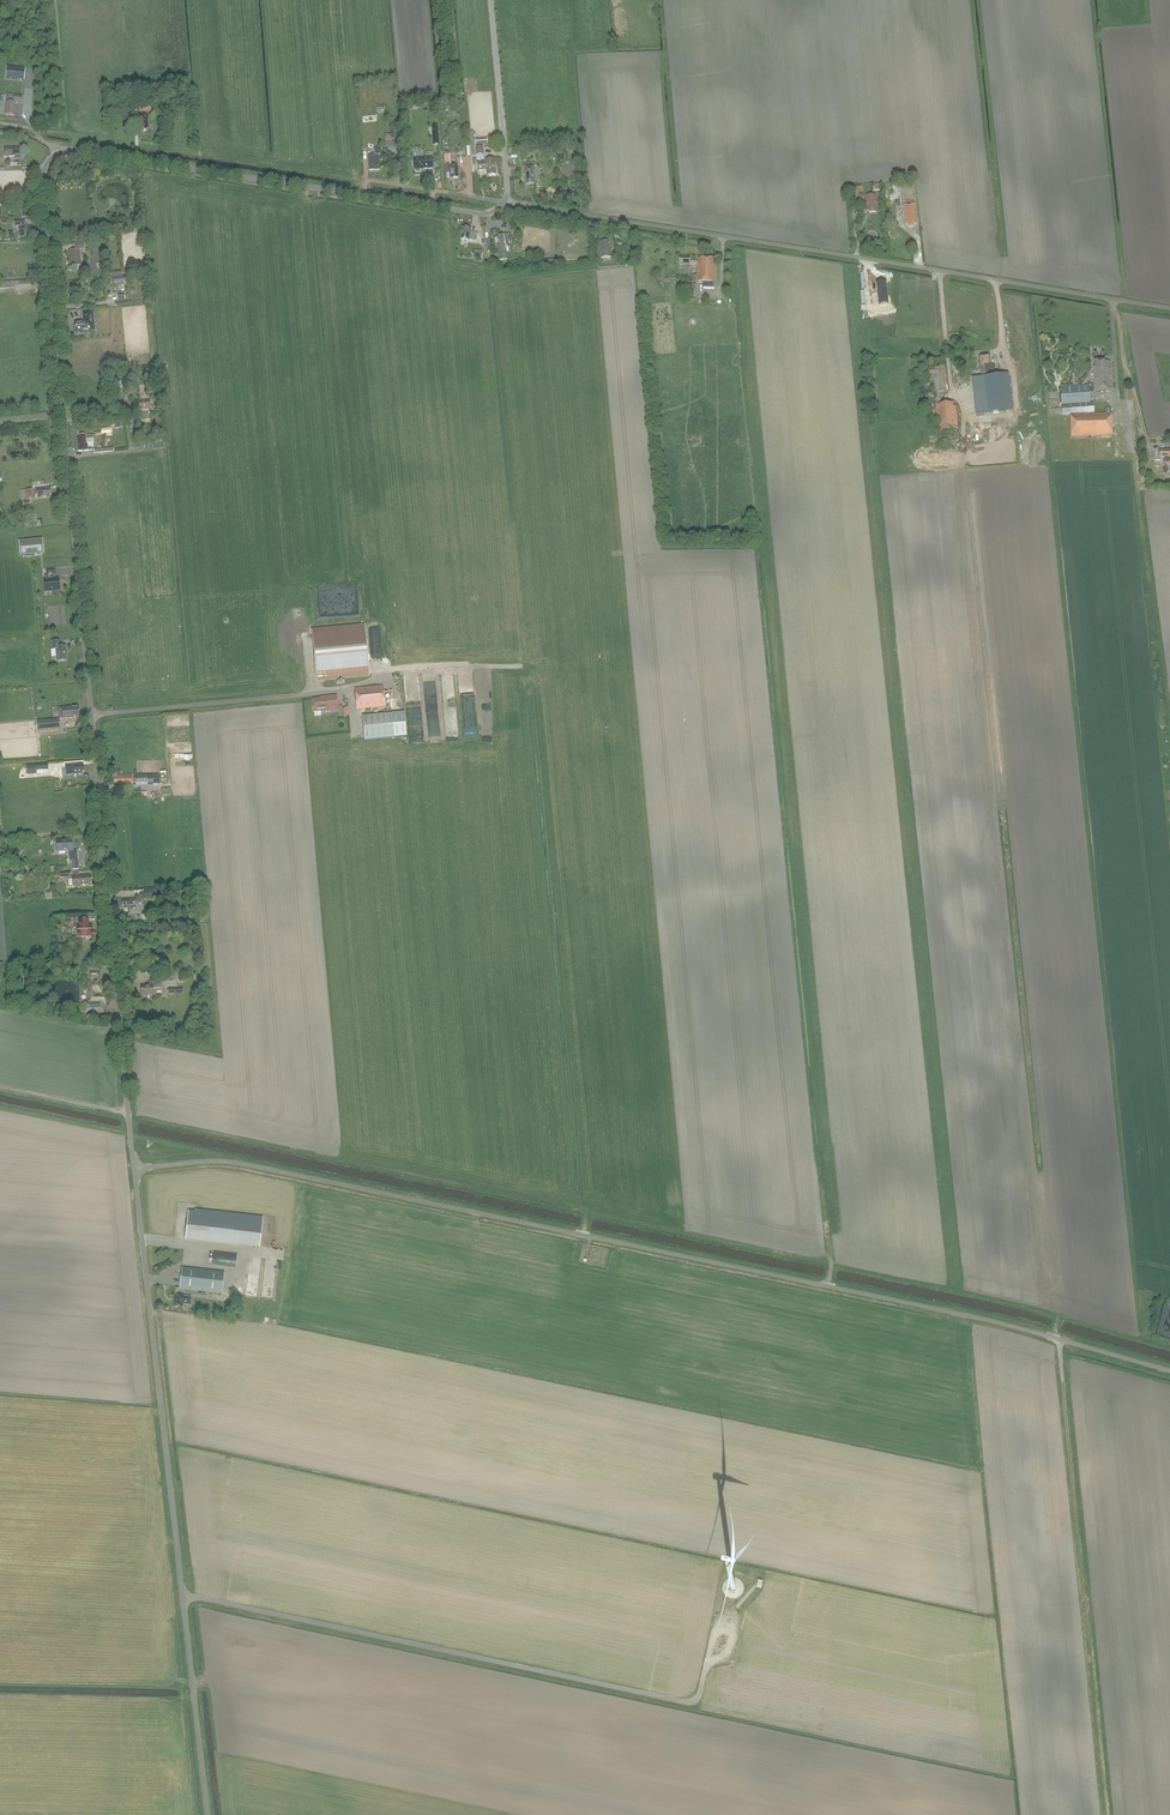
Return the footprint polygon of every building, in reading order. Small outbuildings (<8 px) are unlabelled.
[(7,66),(6,78),(24,80),(25,68),(7,66)] [(14,95),(13,102),(6,101),(5,115),(14,115),(16,103),(22,103),(23,96),(14,95)] [(148,129),(147,114),(138,114),(139,129),(140,129),(141,131),(146,130),(146,129),(148,129)] [(16,154),(21,154),(21,148),(13,149),(12,148),(4,148),(5,157),(16,156),(16,154)] [(447,151),(443,151),(444,163),(445,163),(447,178),(450,178),(458,178),(458,166),(451,166),(450,154),(447,154),(447,151)] [(369,170),(380,170),(379,157),(368,157),(369,170)] [(432,158),(414,159),(414,169),(415,170),(416,171),(417,172),(418,172),(420,171),(420,170),(421,170),(421,169),(423,169),(423,168),(429,168),(429,169),(433,169),(432,158)] [(487,176),(496,175),(495,159),(486,160),(486,163),(478,164),(478,171),(487,170),(487,176)] [(534,171),(535,171),(534,166),(524,167),(524,171),(525,171),(526,185),(535,185),(534,171)] [(864,202),(863,187),(853,188),(855,203),(856,203),(856,204),(862,203),(862,202),(864,202)] [(865,196),(867,211),(869,211),(869,213),(876,212),(875,195),(865,196)] [(903,207),(902,198),(895,198),(895,207),(903,207)] [(913,224),(916,224),(914,205),(904,206),(905,225),(907,225),(908,227),(913,227),(913,224)] [(22,217),(31,217),(30,209),(22,209),(22,217)] [(27,236),(33,235),(32,226),(20,227),(21,237),(27,237),(27,236)] [(471,229),(462,228),(461,240),(469,241),(477,242),(478,234),(473,234),(470,234),(471,229)] [(511,246),(506,246),(506,245),(507,245),(505,235),(499,236),(499,238),(494,239),(495,244),(496,243),(496,246),(497,246),(499,261),(508,259),(508,254),(512,254),(511,246)] [(602,258),(612,257),(611,247),(608,245),(608,241),(600,242),(602,258)] [(70,267),(81,266),(80,250),(68,251),(70,267)] [(691,257),(680,257),(679,265),(691,265),(691,264),(697,264),(697,282),(703,282),(703,288),(716,288),(716,258),(698,258),(698,261),(691,261),(691,257)] [(567,263),(567,262),(563,263),(554,264),(554,259),(541,260),(542,268),(563,266),(563,268),(567,268),(567,266),(567,263)] [(112,277),(113,286),(124,284),(124,283),(126,282),(125,277),(123,277),(123,276),(122,276),(122,271),(111,272),(112,277)] [(13,286),(34,284),(33,279),(19,281),(13,282),(13,281),(0,282),(0,288),(13,286)] [(884,283),(875,284),(877,305),(887,304),(884,283)] [(76,323),(77,333),(95,331),(93,314),(85,314),(85,322),(76,323)] [(980,365),(979,365),(980,370),(981,370),(982,377),(985,376),(986,376),(986,373),(988,373),(988,371),(996,370),(995,363),(991,364),(990,356),(980,357),(980,363),(980,365)] [(1112,413),(1105,413),(1094,414),(1093,402),(1090,402),(1089,392),(1114,390),(1111,361),(1105,362),(1105,360),(1095,361),(1095,367),(1093,367),(1094,372),(1094,382),(1093,382),(1093,384),(1088,384),(1088,385),(1061,387),(1062,415),(1070,415),(1071,436),(1112,435),(1112,413)] [(948,391),(945,366),(935,367),(936,369),(930,369),(930,370),(928,370),(928,376),(930,375),(931,380),(932,380),(934,392),(948,391)] [(986,376),(985,376),(988,412),(1012,410),(1009,374),(986,376)] [(940,443),(960,440),(956,403),(936,405),(936,402),(934,402),(933,396),(932,391),(926,392),(926,396),(922,397),(922,403),(926,403),(927,414),(935,414),(935,413),(936,413),(940,443)] [(154,409),(154,406),(151,407),(151,401),(139,402),(140,403),(135,403),(136,410),(141,409),(141,411),(152,410),(152,409),(154,409)] [(102,433),(111,437),(115,429),(111,427),(109,431),(104,428),(102,433)] [(85,435),(77,435),(78,451),(88,450),(88,443),(94,443),(94,438),(87,438),(87,436),(85,436),(85,435)] [(1159,449),(1159,458),(1164,458),(1169,458),(1169,461),(1169,449),(1159,449)] [(50,496),(52,496),(52,489),(50,490),(50,488),(36,489),(37,499),(50,497),(50,496)] [(22,499),(34,498),(33,489),(22,490),(22,499)] [(24,514),(25,521),(39,520),(38,513),(24,514)] [(44,554),(43,539),(19,541),(20,556),(44,554)] [(45,591),(60,590),(59,578),(54,579),(53,575),(55,575),(55,569),(48,570),(47,570),(47,575),(45,576),(45,580),(44,580),(45,591)] [(312,629),(317,680),(369,676),(364,624),(312,629)] [(66,652),(67,652),(67,645),(61,646),(60,640),(52,641),(52,649),(56,649),(57,661),(67,660),(66,652)] [(385,707),(383,686),(355,689),(357,710),(385,707)] [(313,699),(314,712),(322,712),(339,711),(338,695),(321,697),(321,698),(313,699)] [(38,731),(60,729),(59,718),(77,717),(77,715),(79,714),(79,706),(58,707),(59,718),(37,720),(38,731)] [(404,712),(362,716),(364,737),(364,740),(406,736),(404,712)] [(65,765),(66,774),(82,773),(82,771),(84,771),(83,765),(81,765),(81,763),(65,765)] [(48,769),(48,764),(27,765),(27,774),(36,773),(36,770),(48,769)] [(133,775),(121,775),(121,772),(120,771),(118,771),(117,772),(117,777),(114,777),(114,782),(117,782),(117,784),(133,784),(133,775)] [(158,775),(135,775),(135,786),(153,785),(153,784),(158,784),(158,775)] [(58,851),(71,850),(70,840),(57,841),(58,851)] [(73,870),(79,869),(78,850),(68,851),(69,861),(72,861),(73,870)] [(90,882),(92,882),(92,876),(90,876),(90,874),(72,876),(73,885),(90,884),(90,882)] [(158,898),(158,890),(144,890),(144,895),(146,895),(146,899),(158,898)] [(136,898),(122,899),(122,906),(124,906),(125,909),(129,908),(129,910),(133,909),(137,908),(136,898)] [(81,924),(81,926),(77,926),(78,935),(81,935),(81,936),(85,936),(84,934),(92,934),(92,925),(86,926),(86,924),(88,924),(87,918),(79,919),(79,924),(81,924)] [(103,982),(100,982),(100,973),(91,973),(91,982),(89,982),(89,994),(91,994),(91,1004),(86,1004),(86,1013),(104,1012),(104,1003),(106,1003),(105,993),(100,993),(100,989),(103,989),(103,982)] [(153,989),(162,988),(162,981),(149,982),(149,986),(141,986),(142,995),(154,995),(153,989)] [(260,1247),(263,1218),(195,1210),(195,1211),(189,1211),(186,1238),(260,1247)] [(213,1264),(236,1267),(237,1257),(214,1254),(213,1264)] [(225,1272),(182,1267),(179,1288),(176,1288),(174,1306),(183,1308),(184,1304),(190,1305),(191,1297),(185,1296),(185,1295),(183,1295),(184,1290),(222,1294),(225,1272)]
